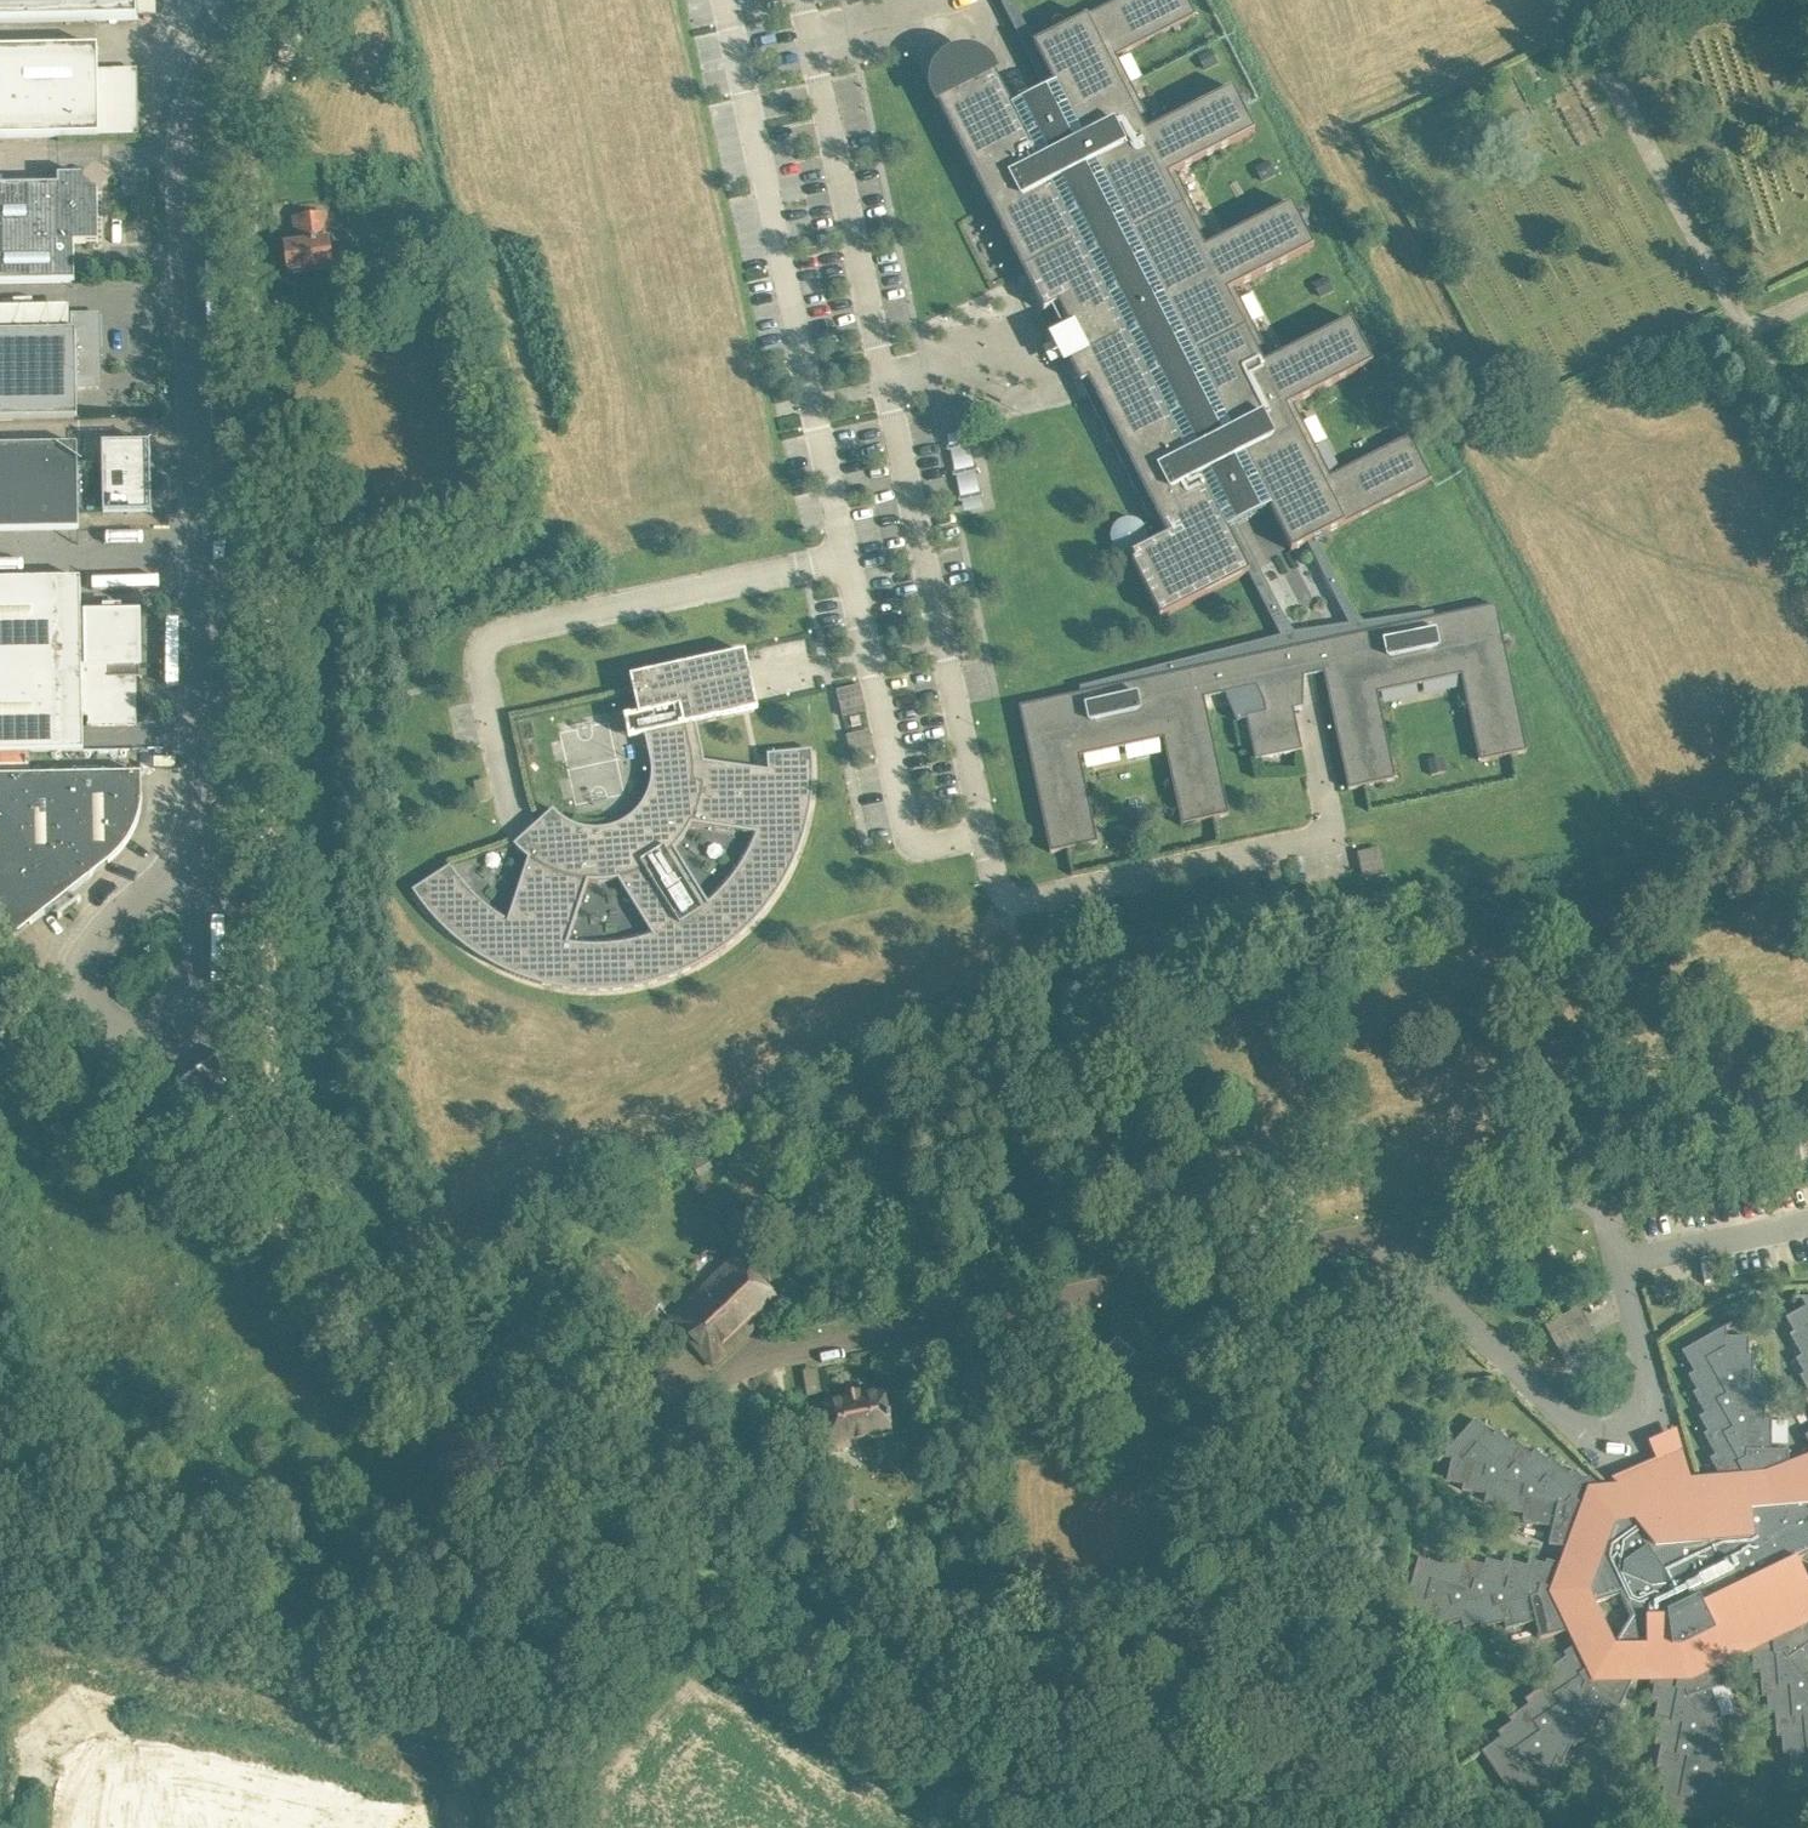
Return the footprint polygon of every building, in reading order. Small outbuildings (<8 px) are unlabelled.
[(137,20),(137,0),(0,0),(0,23),(137,20)] [(1299,751),(1301,750),(1293,708),(1303,706),(1303,675),(1323,672),(1323,673),(1348,788),(1395,778),(1377,692),(1461,675),(1479,762),(1527,751),(1495,606),(1459,613),(1434,618),(1433,612),(1363,622),(1346,601),(1324,556),(1314,539),(1316,538),(1315,537),(1431,478),(1410,436),(1330,476),(1292,404),(1372,362),(1354,326),(1351,320),(1271,360),(1270,360),(1232,288),(1313,246),(1296,212),(1292,204),(1212,244),(1173,172),(1255,131),(1233,88),(1153,129),(1134,90),(1115,55),(1195,15),(1188,0),(1119,0),(1034,43),(1012,0),(1000,0),(1047,88),(1045,89),(1045,90),(1012,107),(995,75),(995,74),(994,71),(937,100),(939,104),(940,103),(993,210),(1006,203),(1036,261),(1023,268),(1044,310),(1057,303),(1058,304),(1084,354),(1070,361),(1071,363),(1151,522),(1144,527),(1144,526),(1141,523),(1137,520),(1132,518),(1127,518),(1122,520),(1117,522),(1114,526),(1111,531),(1110,536),(1111,541),(1113,546),(1116,550),(1120,552),(1122,553),(1126,554),(1130,552),(1131,554),(1134,561),(1131,562),(1159,616),(1212,591),(1248,573),(1280,636),(1079,687),(1081,693),(1019,706),(1050,852),(1097,841),(1078,756),(1163,739),(1181,825),(1229,815),(1203,697),(1256,687),(1263,703),(1265,712),(1265,713),(1246,716),(1255,759),(1299,751)] [(0,49),(0,138),(133,136),(132,72),(112,73),(112,70),(98,70),(98,47),(0,49)] [(93,189),(84,180),(83,179),(83,177),(83,175),(58,176),(58,185),(0,186),(0,245),(74,244),(98,243),(98,190),(96,190),(94,189),(93,189)] [(326,213),(294,217),(298,242),(284,244),(287,274),(333,268),(326,213)] [(75,272),(74,244),(0,245),(0,283),(75,282),(75,272)] [(77,418),(77,389),(99,389),(97,327),(87,317),(74,317),(74,330),(0,332),(0,418),(77,418)] [(78,464),(77,445),(0,445),(0,530),(55,530),(79,530),(79,515),(150,514),(149,443),(102,444),(103,472),(78,472),(78,464)] [(957,500),(975,499),(973,456),(955,457),(957,500)] [(84,750),(83,718),(87,718),(88,726),(136,725),(134,618),(120,619),(120,607),(98,608),(98,619),(81,619),(80,578),(0,580),(0,752),(84,750)] [(461,881),(456,874),(451,867),(450,866),(412,890),(418,899),(425,908),(432,916),(439,924),(447,932),(455,939),(463,945),(472,952),(481,958),(482,958),(491,964),(501,969),(510,973),(520,977),(530,981),(541,983),(551,986),(562,988),(572,989),(583,990),(594,990),(604,990),(615,990),(626,988),(636,987),(647,985),(657,982),(667,978),(677,975),(687,971),(696,966),(706,961),(712,957),(721,951),(729,945),(738,938),(746,931),(753,923),(760,915),(767,907),(773,899),(779,890),(785,880),(790,871),(795,861),(799,852),(802,842),(805,831),(808,821),(810,811),(812,800),(813,789),(813,779),(813,768),(813,757),(812,750),(804,750),(768,754),(768,755),(768,770),(756,769),(704,761),(702,749),(696,724),(722,718),(722,717),(758,709),(745,652),(745,651),(725,655),(672,667),(632,676),(630,676),(630,677),(634,694),(638,714),(624,717),(629,738),(644,734),(650,759),(650,762),(651,765),(651,768),(651,770),(651,773),(651,776),(651,779),(651,781),(650,784),(650,787),(649,789),(648,792),(647,795),(646,797),(644,800),(643,802),(641,804),(640,807),(638,809),(636,811),(634,813),(632,815),(630,817),(628,818),(625,820),(623,821),(620,823),(618,824),(615,825),(613,826),(610,826),(607,827),(605,828),(602,828),(599,828),(597,828),(594,828),(591,828),(588,828),(585,828),(583,827),(580,826),(577,825),(575,824),(572,823),(570,822),(567,821),(565,819),(563,818),(560,816),(558,814),(556,813),(554,811),(553,809),(544,817),(539,822),(514,844),(514,845),(528,858),(508,921),(500,916),(493,911),(486,906),(479,900),(473,894),(467,887),(461,881)] [(839,716),(861,714),(858,684),(836,686),(839,716)] [(845,751),(867,751),(867,726),(844,727),(845,751)] [(132,769),(132,752),(93,753),(93,770),(132,769)] [(125,847),(132,835),(137,823),(140,811),(142,800),(141,774),(0,777),(0,821),(61,900),(108,863),(117,855),(125,847)] [(15,936),(61,900),(0,821),(0,929),(9,941),(15,936)] [(215,1056),(168,1092),(223,1163),(246,1145),(228,1121),(252,1103),(215,1056)] [(671,1319),(713,1367),(780,1302),(736,1258),(720,1273),(671,1319)] [(608,1292),(636,1323),(657,1304),(630,1273),(608,1292)] [(1799,1297),(1795,1297),(1795,1298),(1796,1299),(1797,1299),(1801,1299),(1805,1307),(1802,1309),(1786,1318),(1787,1320),(1794,1333),(1790,1335),(1794,1342),(1801,1356),(1796,1359),(1797,1361),(1804,1374),(1800,1376),(1802,1381),(1807,1392),(1807,1298),(1799,1297)] [(1545,1322),(1564,1361),(1598,1345),(1579,1306),(1545,1322)] [(1419,1558),(1415,1569),(1413,1576),(1403,1612),(1405,1612),(1406,1607),(1415,1605),(1416,1609),(1420,1627),(1422,1626),(1437,1623),(1438,1627),(1446,1625),(1461,1621),(1463,1628),(1465,1627),(1479,1624),(1481,1628),(1485,1627),(1499,1623),(1504,1622),(1506,1629),(1536,1621),(1540,1638),(1570,1631),(1573,1630),(1579,1643),(1563,1654),(1566,1657),(1554,1666),(1552,1667),(1556,1672),(1543,1682),(1536,1686),(1539,1690),(1527,1699),(1525,1700),(1529,1705),(1515,1715),(1509,1719),(1511,1723),(1499,1731),(1497,1733),(1501,1738),(1488,1747),(1481,1752),(1482,1752),(1513,1798),(1514,1798),(1514,1797),(1514,1796),(1511,1792),(1515,1784),(1519,1786),(1536,1794),(1536,1792),(1543,1778),(1547,1780),(1550,1773),(1557,1758),(1563,1761),(1564,1759),(1570,1746),(1575,1748),(1577,1743),(1583,1730),(1585,1726),(1591,1729),(1604,1701),(1620,1708),(1632,1681),(1634,1678),(1652,1676),(1650,1684),(1654,1685),(1651,1700),(1651,1702),(1657,1703),(1654,1719),(1653,1727),(1657,1728),(1655,1742),(1654,1745),(1660,1746),(1657,1762),(1656,1770),(1660,1771),(1658,1785),(1657,1787),(1664,1788),(1660,1804),(1659,1812),(1714,1823),(1714,1821),(1713,1821),(1708,1820),(1705,1812),(1709,1811),(1727,1804),(1726,1802),(1721,1789),(1726,1787),(1723,1779),(1718,1764),(1724,1762),(1723,1760),(1719,1746),(1723,1744),(1721,1740),(1717,1726),(1715,1721),(1722,1719),(1712,1690),(1728,1684),(1721,1664),(1720,1661),(1746,1648),(1747,1657),(1752,1657),(1753,1671),(1753,1673),(1760,1673),(1761,1689),(1762,1697),(1767,1697),(1768,1711),(1768,1714),(1775,1713),(1776,1729),(1777,1737),(1781,1737),(1782,1752),(1783,1754),(1789,1753),(1791,1769),(1791,1777),(1807,1776),(1807,1584),(1795,1557),(1807,1551),(1807,1463),(1788,1474),(1788,1471),(1788,1451),(1771,1451),(1771,1420),(1764,1420),(1764,1415),(1764,1400),(1764,1396),(1760,1396),(1760,1381),(1760,1379),(1753,1379),(1753,1354),(1749,1354),(1749,1340),(1749,1337),(1726,1337),(1726,1329),(1731,1326),(1731,1324),(1725,1327),(1682,1352),(1686,1359),(1694,1373),(1688,1376),(1689,1378),(1697,1391),(1693,1393),(1697,1400),(1704,1414),(1699,1417),(1700,1419),(1707,1432),(1703,1434),(1707,1442),(1715,1456),(1709,1459),(1711,1461),(1718,1474),(1714,1476),(1717,1482),(1691,1484),(1691,1481),(1690,1479),(1679,1439),(1677,1439),(1680,1449),(1666,1455),(1662,1446),(1652,1451),(1653,1451),(1656,1459),(1611,1479),(1622,1490),(1605,1491),(1600,1487),(1589,1477),(1586,1481),(1575,1471),(1573,1469),(1569,1474),(1557,1464),(1551,1458),(1548,1461),(1537,1452),(1535,1450),(1531,1455),(1519,1444),(1513,1439),(1510,1442),(1499,1432),(1497,1431),(1493,1436),(1481,1425),(1475,1420),(1437,1461),(1439,1462),(1439,1461),(1443,1458),(1451,1459),(1450,1464),(1447,1480),(1446,1482),(1449,1482),(1463,1485),(1462,1490),(1470,1491),(1486,1495),(1484,1501),(1485,1501),(1501,1505),(1500,1509),(1505,1511),(1519,1514),(1523,1515),(1522,1521),(1552,1528),(1548,1545),(1565,1548),(1568,1549),(1565,1566),(1546,1560),(1546,1565),(1531,1561),(1529,1560),(1527,1566),(1512,1562),(1504,1560),(1503,1564),(1488,1560),(1486,1559),(1484,1566),(1469,1561),(1461,1559),(1460,1563),(1446,1559),(1443,1559),(1442,1565),(1426,1560),(1419,1558)] [(1118,1341),(1092,1375),(1106,1387),(1134,1353),(1118,1341)] [(887,1416),(882,1393),(859,1397),(858,1393),(846,1396),(847,1400),(825,1404),(830,1428),(834,1449),(851,1445),(851,1438),(890,1429),(887,1416)] [(847,1466),(829,1470),(833,1490),(834,1492),(846,1489),(852,1488),(847,1466)] [(1140,1655),(1137,1666),(1144,1669),(1148,1657),(1140,1655)]
